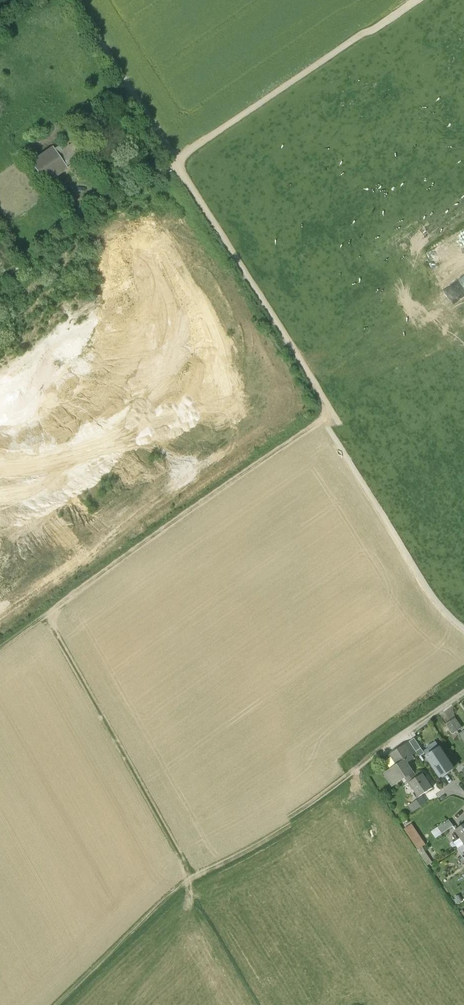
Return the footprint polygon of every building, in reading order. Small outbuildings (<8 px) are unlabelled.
[(48,155),(25,171),(42,197),(66,181),(48,155)] [(460,720),(455,723),(462,733),(463,732),(463,726),(460,720)] [(462,733),(455,723),(450,727),(457,737),(462,733)] [(430,756),(420,741),(415,744),(422,754),(425,759),(430,756)] [(422,754),(415,744),(410,748),(417,758),(422,754)] [(410,748),(397,756),(404,766),(410,762),(412,766),(419,761),(417,758),(410,748)] [(445,750),(432,759),(446,779),(459,770),(445,750)] [(404,766),(394,773),(392,775),(400,786),(402,785),(402,786),(411,780),(414,784),(421,780),(412,766),(410,762),(404,766)] [(421,780),(414,784),(424,799),(437,790),(428,776),(421,780)] [(428,799),(418,806),(421,811),(431,805),(428,799)] [(417,825),(410,830),(423,848),(430,843),(417,825)]
